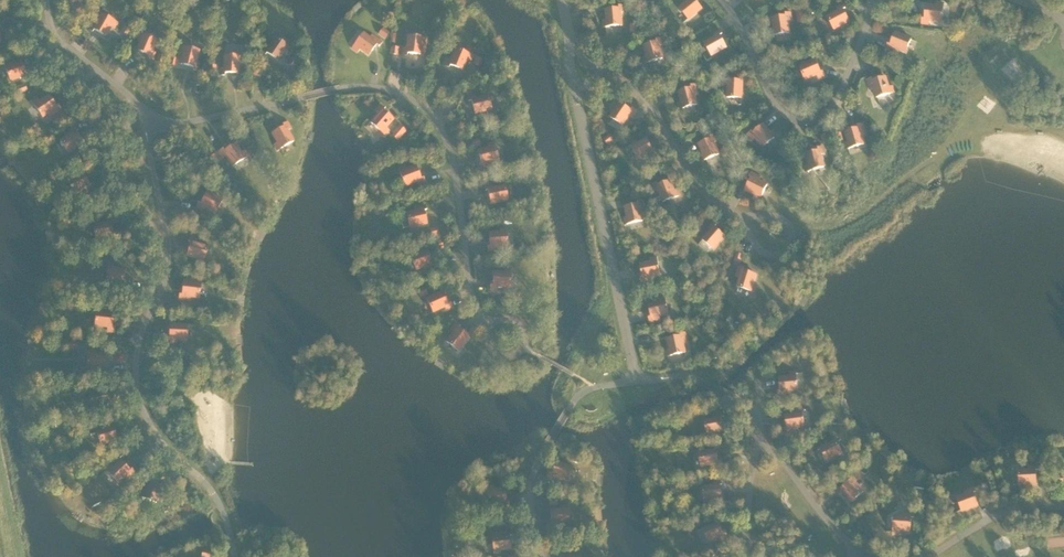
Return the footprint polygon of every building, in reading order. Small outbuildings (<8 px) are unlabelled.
[(689,19),(702,9),(695,0),(689,0),(679,8),(689,19)] [(942,22),(944,4),(937,3),(937,7),(926,6),(925,19),(922,19),(921,23),(928,24),(929,20),(942,22)] [(84,12),(81,4),(74,7),(77,15),(84,12)] [(834,30),(849,22),(843,9),(845,8),(843,4),(837,8),(839,11),(827,17),(834,30)] [(606,10),(607,21),(603,21),(604,27),(622,26),(621,13),(624,13),(624,6),(620,6),(620,9),(606,10)] [(803,11),(795,12),(797,23),(805,22),(803,11)] [(771,36),(789,33),(787,20),(791,20),(790,13),(786,14),(786,16),(773,18),(774,29),(770,30),(771,36)] [(94,29),(106,36),(111,27),(115,28),(118,23),(102,14),(95,26),(92,24),(89,30),(92,32),(94,29)] [(638,32),(638,24),(629,24),(630,33),(638,32)] [(131,30),(124,26),(120,33),(128,37),(131,30)] [(389,33),(383,28),(378,35),(384,39),(389,33)] [(711,56),(720,51),(727,47),(720,35),(722,34),(720,30),(714,34),(716,37),(704,43),(711,56)] [(137,50),(150,55),(149,58),(152,60),(155,53),(152,52),(157,40),(140,33),(138,38),(141,40),(137,50)] [(824,37),(827,42),(833,39),(830,33),(824,37)] [(888,44),(886,48),(893,51),(894,47),(906,52),(911,39),(895,33),(890,45),(888,44)] [(359,49),(368,55),(377,44),(379,46),(381,43),(372,35),(369,38),(363,34),(352,48),(357,52),(359,49)] [(407,53),(424,55),(426,38),(408,36),(407,49),(403,48),(402,55),(406,56),(407,53)] [(266,53),(278,61),(284,51),(287,54),(291,49),(275,38),(268,49),(265,47),(261,53),(265,55),(266,53)] [(644,46),(647,56),(643,57),(645,63),(663,58),(659,46),(663,45),(661,38),(657,39),(657,42),(644,46)] [(692,52),(693,42),(683,42),(682,51),(692,52)] [(818,48),(821,55),(828,52),(825,45),(818,48)] [(399,47),(391,46),(390,54),(398,55),(399,47)] [(194,70),(198,71),(199,64),(196,63),(199,51),(181,47),(180,52),(183,53),(181,64),(194,67),(194,70)] [(450,65),(462,70),(467,60),(470,62),(472,56),(456,49),(451,61),(447,59),(445,66),(449,67),(450,65)] [(166,56),(158,54),(156,61),(163,64),(166,56)] [(224,73),(238,74),(239,63),(243,63),(243,57),(225,56),(224,69),(221,68),(220,75),(224,76),(224,73)] [(176,66),(178,59),(170,57),(168,64),(176,66)] [(476,57),(473,64),(480,67),(483,60),(476,57)] [(290,58),(286,64),(293,68),(297,63),(290,58)] [(805,80),(817,75),(818,78),(825,76),(823,72),(821,73),(815,60),(805,64),(803,61),(798,63),(805,80)] [(24,80),(30,77),(29,73),(26,74),(21,62),(11,66),(10,62),(4,64),(11,81),(23,77),(24,80)] [(874,89),(877,98),(894,92),(892,87),(889,88),(885,77),(872,81),(871,79),(867,80),(870,90),(874,89)] [(727,98),(742,98),(743,81),(729,81),(729,78),(725,78),(724,85),(728,85),(727,98)] [(28,91),(25,83),(17,86),(21,94),(28,91)] [(679,92),(682,102),(678,103),(679,109),(697,105),(695,95),(698,94),(695,85),(691,86),(692,88),(679,92)] [(475,114),(492,110),(488,96),(476,99),(475,95),(468,97),(469,101),(472,100),(475,114)] [(37,99),(32,102),(43,117),(47,114),(49,117),(61,109),(59,106),(56,107),(49,96),(39,102),(37,99)] [(851,100),(853,107),(862,104),(859,97),(851,100)] [(610,117),(622,125),(630,115),(633,117),(636,111),(633,109),(631,111),(620,103),(610,117)] [(371,123),(385,135),(389,130),(386,128),(393,120),(383,111),(384,108),(381,106),(377,111),(379,113),(371,123)] [(68,119),(63,113),(53,120),(57,126),(68,119)] [(486,128),(484,120),(476,123),(478,131),(486,128)] [(275,145),(277,150),(293,142),(287,130),(290,129),(287,122),(283,125),(285,127),(273,133),(278,143),(275,145)] [(404,129),(398,124),(393,130),(399,136),(404,129)] [(701,130),(699,124),(692,126),(694,133),(701,130)] [(848,142),(845,143),(846,149),(864,144),(861,135),(865,134),(862,124),(858,125),(859,128),(845,132),(848,142)] [(755,137),(763,147),(777,135),(773,131),(770,133),(763,125),(753,134),(751,132),(748,135),(752,140),(755,137)] [(68,153),(83,144),(75,132),(78,131),(75,127),(69,131),(71,134),(61,141),(68,153)] [(843,140),(841,132),(833,135),(836,142),(843,140)] [(607,145),(614,141),(610,134),(603,139),(607,145)] [(830,141),(828,134),(820,136),(823,143),(830,141)] [(712,139),(699,144),(703,154),(700,156),(702,161),(719,154),(714,142),(717,141),(715,135),(711,136),(712,139)] [(792,141),(787,135),(781,140),(786,146),(792,141)] [(480,146),(478,138),(470,140),(472,148),(480,146)] [(630,144),(638,160),(650,154),(651,157),(658,154),(656,150),(653,151),(647,139),(637,144),(635,141),(630,144)] [(486,164),(498,160),(494,143),(488,144),(489,148),(478,151),(482,164),(479,165),(480,169),(487,167),(486,164)] [(233,166),(248,156),(245,151),(241,153),(235,144),(224,152),(222,149),(219,152),(223,158),(226,156),(233,166)] [(731,154),(727,147),(720,151),(723,158),(731,154)] [(808,165),(805,166),(806,172),(824,167),(820,155),(824,154),(822,147),(818,148),(819,151),(805,154),(808,165)] [(74,163),(81,159),(77,153),(71,157),(74,163)] [(220,160),(215,153),(208,158),(213,165),(220,160)] [(405,186),(417,181),(418,185),(425,182),(423,178),(421,179),(416,166),(406,170),(404,167),(398,169),(405,186)] [(87,192),(94,189),(92,185),(89,186),(83,173),(68,181),(74,194),(86,188),(87,192)] [(752,177),(745,190),(755,195),(754,198),(759,201),(767,185),(759,180),(760,177),(751,173),(749,176),(752,177)] [(659,190),(663,202),(680,196),(678,190),(674,191),(671,181),(658,186),(657,183),(653,185),(655,191),(659,190)] [(491,204),(508,200),(505,186),(492,189),(491,185),(485,187),(485,191),(488,190),(491,204)] [(216,213),(222,200),(207,192),(201,204),(198,203),(196,207),(203,210),(204,207),(216,213)] [(100,201),(96,193),(89,197),(93,204),(100,201)] [(625,225),(643,221),(640,208),(644,207),(642,201),(638,202),(639,204),(625,207),(628,218),(624,219),(625,225)] [(98,216),(106,215),(105,206),(96,207),(98,216)] [(416,226),(427,224),(424,210),(426,210),(425,206),(415,208),(416,211),(407,214),(411,231),(417,230),(416,226)] [(209,217),(202,213),(198,221),(205,224),(209,217)] [(93,221),(96,239),(105,238),(106,242),(116,240),(115,236),(113,236),(110,223),(100,224),(99,220),(93,221)] [(703,240),(713,249),(725,236),(714,227),(716,225),(713,223),(708,228),(711,230),(703,240)] [(440,236),(438,228),(430,229),(432,237),(440,236)] [(495,247),(507,246),(506,228),(500,228),(500,232),(489,233),(490,247),(488,247),(488,251),(495,251),(495,247)] [(191,242),(187,255),(204,260),(208,246),(195,243),(196,239),(190,238),(189,242),(191,242)] [(443,248),(441,240),(433,243),(436,250),(443,248)] [(425,271),(436,267),(434,263),(432,263),(427,251),(417,254),(415,251),(410,253),(416,270),(423,267),(425,271)] [(744,255),(735,254),(733,261),(742,263),(744,255)] [(656,257),(650,258),(651,262),(640,264),(643,278),(641,278),(641,282),(648,281),(648,277),(660,275),(656,257)] [(107,283),(116,283),(116,287),(126,287),(127,283),(124,283),(125,269),(114,268),(114,265),(108,264),(107,283)] [(737,287),(751,291),(756,275),(743,271),(743,268),(739,267),(737,277),(740,278),(737,287)] [(497,287),(510,287),(511,269),(505,269),(505,273),(494,272),(493,286),(490,286),(490,290),(497,290),(497,287)] [(184,282),(182,295),(180,295),(179,299),(189,300),(190,297),(199,298),(201,284),(193,283),(194,279),(184,277),(184,282)] [(427,294),(425,288),(418,291),(420,297),(427,294)] [(433,312),(444,307),(446,310),(452,307),(451,304),(448,305),(442,292),(427,299),(433,312)] [(650,322),(660,320),(659,316),(668,314),(665,296),(659,298),(659,301),(649,304),(652,317),(649,318),(650,322)] [(188,313),(189,305),(181,304),(180,312),(188,313)] [(108,331),(114,332),(115,328),(112,327),(114,314),(103,312),(103,309),(97,308),(95,326),(108,327),(108,331)] [(458,351),(468,337),(457,329),(459,327),(456,324),(451,329),(454,332),(446,342),(458,351)] [(177,339),(187,340),(187,325),(170,325),(170,338),(167,338),(167,342),(177,343),(177,339)] [(666,351),(667,356),(685,353),(683,343),(687,343),(685,333),(680,333),(681,336),(667,339),(670,350),(666,351)] [(67,350),(77,350),(78,342),(67,342),(67,350)] [(177,347),(169,347),(169,354),(177,355),(177,347)] [(796,372),(790,373),(790,377),(779,378),(781,392),(778,392),(778,396),(785,395),(785,392),(798,390),(796,372)] [(63,395),(71,394),(70,385),(62,386),(63,395)] [(785,433),(792,432),(792,429),(805,427),(802,409),(796,410),(796,414),(786,415),(787,429),(785,429),(785,433)] [(707,434),(720,432),(724,431),(721,417),(724,417),(723,413),(716,414),(717,418),(704,420),(707,434)] [(111,445),(121,442),(120,438),(117,439),(113,426),(102,429),(101,425),(95,427),(101,445),(110,442),(111,445)] [(821,449),(827,461),(842,453),(836,441),(824,447),(822,444),(816,447),(818,451),(821,449)] [(712,469),(720,467),(722,466),(721,462),(718,463),(716,449),(705,452),(704,448),(698,449),(702,467),(711,465),(712,469)] [(1041,469),(1050,468),(1049,460),(1041,461),(1041,469)] [(106,469),(118,483),(125,477),(127,479),(135,472),(132,469),(130,471),(121,461),(113,468),(110,465),(106,469)] [(572,468),(556,462),(551,475),(549,474),(547,478),(554,480),(555,477),(567,481),(572,468)] [(831,476),(841,470),(837,463),(827,468),(831,476)] [(1028,470),(1018,470),(1020,489),(1026,488),(1025,484),(1036,484),(1036,470),(1038,470),(1038,466),(1028,466),(1028,470)] [(849,497),(846,499),(850,504),(864,492),(855,482),(858,480),(853,474),(850,477),(852,479),(841,488),(849,497)] [(702,487),(705,502),(722,498),(719,485),(722,484),(721,480),(714,481),(715,485),(702,487)] [(142,490),(139,496),(156,503),(160,494),(163,495),(167,486),(163,484),(162,487),(149,482),(145,492),(142,490)] [(957,498),(962,511),(978,505),(973,493),(976,492),(974,488),(968,490),(969,493),(957,498)] [(916,490),(915,498),(923,499),(924,492),(916,490)] [(549,505),(557,505),(556,496),(548,496),(549,505)] [(731,509),(729,501),(722,502),(724,511),(731,509)] [(556,528),(556,524),(569,524),(568,505),(561,506),(562,510),(551,510),(552,524),(549,524),(549,529),(556,528)] [(904,516),(894,516),(893,534),(899,534),(899,530),(910,531),(911,517),(914,518),(914,513),(904,513),(904,516)] [(708,542),(720,537),(721,540),(728,538),(726,534),(724,535),(718,522),(703,529),(708,542)] [(511,531),(504,532),(500,532),(501,536),(492,537),(494,555),(500,554),(500,550),(510,549),(509,535),(512,535),(511,531)] [(558,551),(566,550),(565,541),(557,543),(558,551)] [(715,552),(712,545),(704,548),(707,555),(715,552)] [(202,549),(201,556),(209,556),(210,550),(202,549)]
